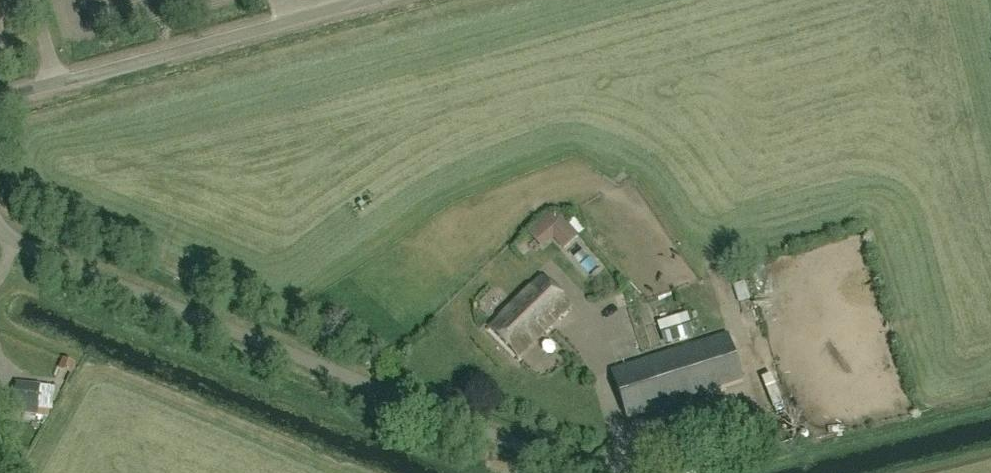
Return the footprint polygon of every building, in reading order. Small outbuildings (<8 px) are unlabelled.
[(535,232),(549,247),(559,238),(567,248),(582,233),(558,209),(535,232)] [(516,357),(569,308),(541,278),(488,328),(516,357)] [(727,324),(736,319),(716,284),(707,289),(727,324)] [(627,419),(744,382),(728,334),(611,371),(627,419)] [(536,362),(550,376),(570,357),(556,343),(536,362)] [(38,415),(41,385),(17,383),(14,413),(38,415)] [(44,388),(44,413),(59,413),(59,388),(44,388)]
